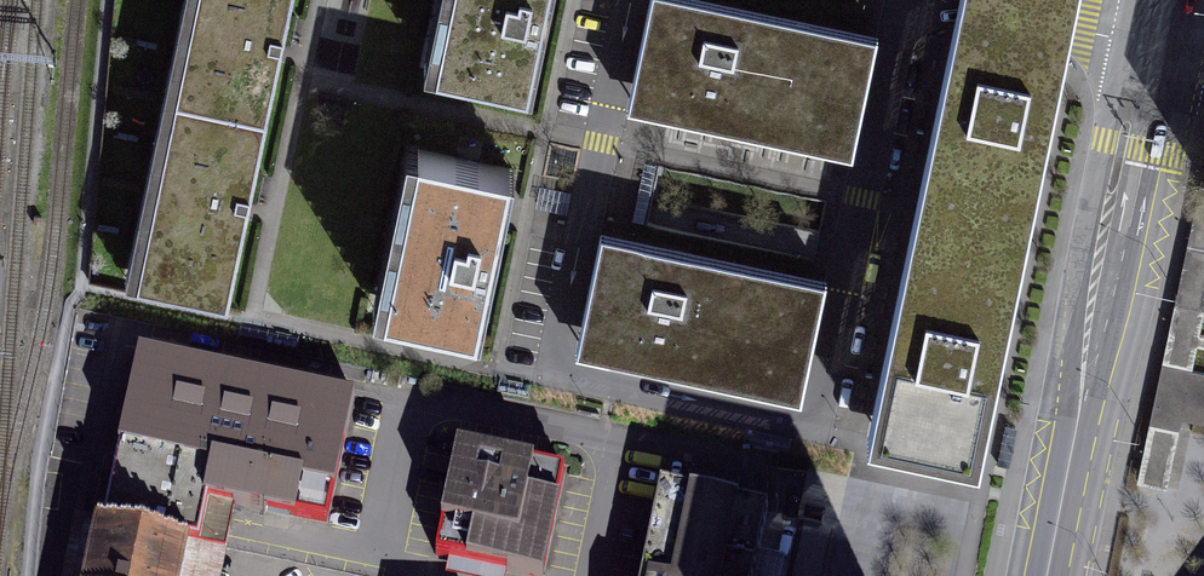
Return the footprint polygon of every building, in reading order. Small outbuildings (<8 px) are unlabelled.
[(121,277),(217,298),(283,0),(182,0),(121,277)] [(439,60),(530,78),(546,0),(451,0),(439,60)] [(713,0),(656,0),(631,109),(847,156),(873,35),(713,0)] [(966,11),(1067,33),(1075,0),(968,0),(966,11)] [(1023,236),(1067,33),(966,11),(921,214),(1023,236)] [(506,173),(414,154),(383,309),(474,328),(506,173)] [(1023,236),(921,214),(867,433),(978,454),(1023,236)] [(1198,219),(1137,492),(1203,507),(1203,447),(1178,441),(1182,422),(1203,427),(1203,385),(1191,382),(1203,321),(1203,220),(1198,219)] [(815,283),(600,236),(573,357),(788,404),(815,283)] [(327,523),(352,398),(140,354),(105,524),(200,544),(225,549),(234,504),(327,523)] [(446,459),(427,561),(509,575),(547,575),(565,481),(446,459)] [(647,494),(630,575),(741,575),(754,516),(647,494)] [(200,544),(105,524),(97,523),(86,575),(193,575),(200,544)]
